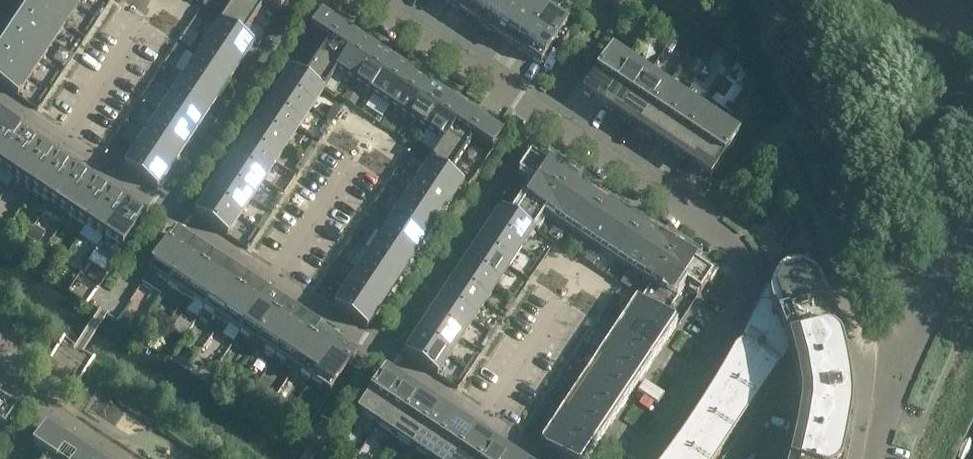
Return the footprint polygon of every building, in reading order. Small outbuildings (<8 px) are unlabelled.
[(69,0),(35,0),(33,2),(66,24),(78,6),(69,0)] [(214,2),(211,0),(206,0),(203,6),(208,10),(214,2)] [(243,37),(265,4),(265,3),(260,0),(237,0),(234,4),(233,3),(220,23),(242,38),(243,37)] [(265,3),(265,4),(280,14),(290,0),(260,0),(265,3)] [(479,0),(453,0),(450,4),(468,16),(479,0)] [(505,0),(479,0),(468,16),(486,28),(505,0)] [(530,1),(528,0),(505,0),(486,28),(504,40),(530,1)] [(521,52),(547,13),(530,1),(504,40),(521,52)] [(66,24),(33,2),(21,20),(54,42),(66,24)] [(98,19),(106,6),(103,4),(94,17),(98,19)] [(560,48),(573,30),(547,13),(521,52),(540,65),(555,43),(560,46),(559,47),(560,48)] [(358,39),(321,14),(310,31),(328,43),(328,42),(347,55),(358,39)] [(192,30),(201,17),(198,15),(189,28),(192,30)] [(89,33),(98,19),(94,17),(85,30),(89,33)] [(54,42),(21,20),(9,38),(42,60),(54,42)] [(254,44),(243,37),(242,38),(220,23),(208,41),(241,63),(254,44)] [(184,44),(192,30),(189,28),(180,41),(184,44)] [(9,38),(0,52),(0,58),(30,78),(42,60),(9,38)] [(74,55),(82,42),(79,39),(70,53),(74,55)] [(354,83),(376,51),(358,39),(347,55),(336,71),(337,72),(354,83)] [(241,63),(208,41),(197,59),(229,81),(241,63)] [(336,71),(347,55),(328,42),(328,43),(305,78),(304,79),(324,92),(337,72),(336,71)] [(602,106),(629,65),(601,47),(589,66),(598,72),(583,93),(602,106)] [(169,66),(177,53),(174,51),(165,64),(169,66)] [(372,95),(394,63),(376,51),(354,83),(372,95)] [(65,68),(74,55),(70,53),(61,66),(65,68)] [(0,58),(0,85),(18,97),(30,78),(0,58)] [(229,81),(197,59),(185,77),(217,99),(229,81)] [(390,107),(412,75),(394,63),(372,95),(390,107)] [(160,80),(169,66),(165,64),(156,77),(160,80)] [(620,117),(647,77),(629,65),(602,106),(620,117)] [(324,92),(304,79),(305,78),(291,69),(279,88),(312,110),(324,92)] [(50,91),(58,77),(55,75),(46,89),(50,91)] [(408,119),(430,87),(412,75),(390,107),(408,119)] [(217,99),(185,77),(173,95),(205,117),(217,99)] [(638,130),(665,89),(647,77),(620,117),(638,130)] [(144,102),(153,89),(150,86),(141,100),(144,102)] [(346,96),(333,87),(331,91),(344,99),(346,96)] [(426,131),(448,99),(430,87),(408,119),(426,131)] [(312,110),(279,88),(267,106),(300,128),(312,110)] [(41,104),(50,91),(46,89),(37,102),(41,104)] [(682,101),(665,90),(665,89),(638,130),(656,142),(683,101),(682,101)] [(205,117),(173,95),(161,113),(193,135),(205,117)] [(360,105),(346,96),(344,99),(357,108),(360,105)] [(455,126),(466,110),(448,99),(426,131),(443,143),(444,143),(455,126)] [(136,115),(144,102),(141,100),(132,113),(136,115)] [(674,153),(701,113),(683,101),(656,142),(674,153)] [(300,128),(267,106),(255,124),(288,145),(300,128)] [(331,123),(340,109),(337,107),(328,120),(331,123)] [(503,135),(466,110),(455,126),(474,139),(473,140),(491,152),(503,135)] [(382,120),(368,111),(366,115),(379,123),(382,120)] [(193,135),(161,113),(149,131),(181,153),(193,135)] [(692,165),(719,125),(701,113),(674,153),(692,165)] [(18,133),(20,131),(2,120),(0,121),(0,122),(0,161),(18,133)] [(323,136),(331,123),(328,120),(319,134),(323,136)] [(395,128),(382,120),(379,123),(393,132),(395,128)] [(120,138),(129,125),(126,122),(117,136),(120,138)] [(288,145),(255,124),(243,142),(276,163),(288,145)] [(723,160),(738,138),(719,125),(692,165),(711,178),(723,160)] [(450,175),(473,140),(474,139),(455,126),(444,143),(443,143),(430,163),(450,176),(450,175)] [(36,145),(38,143),(20,131),(18,133),(0,161),(0,172),(13,180),(36,145)] [(181,153),(149,131),(137,149),(170,171),(181,153)] [(417,143),(404,135),(402,138),(415,147),(417,143)] [(112,151),(120,138),(117,136),(108,149),(112,151)] [(276,163),(243,142),(231,160),(264,181),(276,163)] [(31,192),(54,157),(55,155),(38,143),(36,145),(13,180),(31,192)] [(307,158),(316,145),(313,143),(304,156),(307,158)] [(431,152),(417,143),(415,147),(428,156),(431,152)] [(170,171),(137,149),(124,167),(157,189),(170,171)] [(402,170),(411,156),(407,154),(398,167),(402,170)] [(567,178),(530,154),(518,172),(536,184),(555,197),(567,178)] [(49,204),(74,167),(55,155),(54,157),(31,192),(49,204)] [(298,172),(307,158),(304,156),(295,169),(298,172)] [(264,181),(231,160),(219,178),(252,199),(264,181)] [(463,184),(450,175),(450,176),(430,163),(418,180),(451,202),(463,184)] [(67,216),(92,179),(74,167),(49,204),(67,216)] [(393,183),(402,170),(398,167),(390,181),(393,183)] [(453,176),(462,181),(466,176),(457,170),(453,176)] [(252,199),(219,178),(207,196),(240,217),(252,199)] [(564,223),(585,191),(585,190),(567,178),(555,197),(546,211),(546,212),(559,220),(564,223)] [(85,228),(110,191),(92,179),(67,216),(85,228)] [(284,194),(292,181),(289,179),(280,192),(284,194)] [(451,202),(418,180),(406,198),(439,220),(451,202)] [(546,211),(555,197),(536,184),(514,217),(513,219),(533,232),(546,212),(546,211)] [(378,206),(387,192),(383,190),(375,203),(378,206)] [(582,235),(602,205),(603,202),(585,190),(585,191),(564,223),(568,226),(582,235)] [(103,240),(128,203),(110,191),(85,228),(103,240)] [(275,208),(284,194),(280,192),(271,205),(275,208)] [(240,217),(207,196),(195,214),(227,236),(240,217)] [(439,220),(406,198),(394,216),(427,238),(439,220)] [(599,247),(621,215),(621,214),(603,202),(602,205),(582,235),(595,244),(599,247)] [(122,252),(146,216),(128,203),(103,240),(122,252)] [(369,219),(378,206),(375,203),(366,216),(369,219)] [(533,232),(513,219),(514,217),(501,208),(488,227),(521,249),(533,232)] [(618,259),(638,229),(639,226),(621,214),(621,215),(599,247),(604,250),(618,259)] [(260,230),(269,217),(265,215),(256,228),(260,230)] [(427,238),(394,216),(382,234),(415,256),(427,238)] [(563,234),(568,226),(564,223),(559,220),(554,228),(563,234)] [(354,241),(363,228),(359,226),(351,239),(354,241)] [(636,271),(657,238),(639,226),(638,229),(618,259),(631,268),(636,271)] [(521,249),(488,227),(476,245),(509,267),(521,249)] [(251,243),(260,230),(256,228),(247,241),(251,243)] [(557,242),(563,234),(554,228),(549,236),(557,242)] [(415,256),(382,234),(370,252),(403,274),(415,256)] [(167,286),(193,247),(175,235),(148,274),(167,286)] [(654,283),(664,268),(674,253),(675,250),(657,238),(636,271),(640,274),(653,282),(654,283)] [(345,255),(354,241),(351,239),(342,252),(345,255)] [(599,258),(604,250),(599,247),(595,244),(590,252),(599,258)] [(509,267),(476,245),(465,263),(498,285),(509,267)] [(541,262),(549,249),(546,246),(537,260),(541,262)] [(185,298),(211,259),(193,247),(167,286),(185,298)] [(675,250),(674,253),(664,268),(688,284),(688,285),(700,293),(712,275),(675,250)] [(403,274),(370,252),(358,270),(391,292),(403,274)] [(593,266),(599,258),(590,252),(585,260),(593,266)] [(203,310),(229,271),(211,259),(185,298),(203,310)] [(532,275),(541,262),(537,260),(529,273),(532,275)] [(330,278),(339,264),(336,262),(327,275),(330,278)] [(498,285),(465,263),(453,281),(486,303),(498,285)] [(635,282),(640,274),(636,271),(631,268),(626,276),(635,282)] [(666,318),(688,285),(688,284),(664,268),(654,283),(653,282),(640,302),(665,319),(666,318)] [(391,292),(358,270),(346,288),(379,310),(391,292)] [(221,322),(247,283),(229,271),(203,310),(221,322)] [(848,456),(850,445),(852,433),(854,422),(855,416),(854,400),(853,388),(852,379),(849,366),(847,358),(846,353),(843,344),(842,340),(839,331),(838,327),(835,319),(831,310),(828,302),(826,298),(821,288),(820,286),(818,283),(817,282),(816,280),(814,278),(811,276),(810,275),(808,274),(805,273),(803,272),(800,272),(797,271),(795,271),(792,271),(789,272),(785,273),(783,274),(780,275),(777,277),(775,279),(773,281),(772,283),(770,285),(765,294),(761,301),(755,311),(749,324),(775,342),(780,334),(790,329),(798,349),(805,374),(809,401),(809,415),(805,442),(805,443),(802,458),(847,458),(848,456)] [(321,291),(330,278),(327,275),(318,289),(321,291)] [(629,290),(635,282),(626,276),(621,284),(629,290)] [(486,303),(453,281),(441,299),(474,321),(486,303)] [(239,334),(265,295),(247,283),(221,322),(239,334)] [(517,298),(526,285),(523,283),(514,296),(517,298)] [(379,310),(346,288),(334,307),(367,329),(379,310)] [(612,309),(620,296),(617,294),(608,307),(612,309)] [(257,346),(283,307),(265,295),(239,334),(257,346)] [(508,311),(517,298),(514,296),(505,309),(508,311)] [(474,321),(441,299),(429,317),(462,339),(474,321)] [(673,323),(666,318),(665,319),(640,302),(628,320),(661,342),(673,323)] [(275,358),(301,319),(283,307),(257,346),(275,358)] [(603,323),(612,309),(608,307),(599,320),(603,323)] [(462,339),(429,317),(417,335),(450,357),(462,339)] [(493,334),(502,321),(498,318),(489,332),(493,334)] [(293,370),(319,331),(301,319),(275,358),(293,370)] [(661,342),(628,320),(616,338),(649,360),(661,342)] [(805,443),(805,442),(809,415),(809,401),(805,374),(798,349),(790,329),(780,334),(775,342),(749,324),(739,342),(764,359),(779,369),(788,354),(795,377),(799,402),(799,414),(795,441),(790,458),(802,458),(805,443)] [(588,345),(596,332),(593,330),(584,343),(588,345)] [(311,382),(337,343),(319,331),(293,370),(311,382)] [(484,347),(493,334),(489,332),(481,345),(484,347)] [(450,357),(417,335),(404,354),(437,376),(450,357)] [(649,360),(616,338),(604,356),(637,378),(649,360)] [(779,369),(764,359),(739,342),(736,349),(729,360),(752,376),(767,386),(779,369)] [(330,394),(356,355),(337,343),(311,382),(330,394)] [(579,359),(588,345),(584,343),(575,356),(579,359)] [(469,370),(478,357),(475,354),(466,368),(469,370)] [(637,378),(604,356),(592,374),(625,396),(637,378)] [(767,386),(752,376),(729,360),(720,377),(741,392),(756,403),(767,386)] [(564,381),(573,368),(569,366),(561,379),(564,381)] [(460,383),(469,370),(466,368),(457,381),(460,383)] [(376,426),(403,387),(384,374),(358,414),(376,426)] [(625,396),(592,374),(580,392),(613,414),(625,396)] [(756,403),(741,392),(720,377),(708,397),(729,410),(745,420),(756,403)] [(555,395),(564,381),(561,379),(552,392),(555,395)] [(394,438),(421,398),(403,387),(376,426),(394,438)] [(613,414),(580,392),(568,410),(601,432),(613,414)] [(745,420),(729,410),(708,397),(697,414),(718,427),(733,437),(745,420)] [(412,450),(439,410),(421,398),(394,438),(412,450)] [(0,399),(0,426),(5,429),(17,410),(0,399)] [(540,417),(549,404),(545,401),(536,415),(540,417)] [(457,422),(439,410),(412,450),(425,458),(433,458),(457,422)] [(601,432),(568,410),(556,428),(589,450),(601,432)] [(733,437),(718,427),(697,414),(686,430),(707,444),(722,454),(733,437)] [(531,430),(540,417),(536,415),(527,428),(531,430)] [(475,434),(457,422),(433,458),(458,458),(475,434)] [(556,428),(544,446),(562,458),(583,458),(589,450),(556,428)] [(45,429),(33,448),(48,458),(50,458),(79,458),(83,454),(45,429)] [(707,444),(686,430),(682,437),(674,448),(692,458),(719,458),(722,454),(707,444)] [(493,446),(475,434),(458,458),(484,458),(493,446)] [(511,458),(493,446),(484,458),(510,458),(511,458)] [(674,448),(670,454),(666,458),(692,458),(674,448)]
